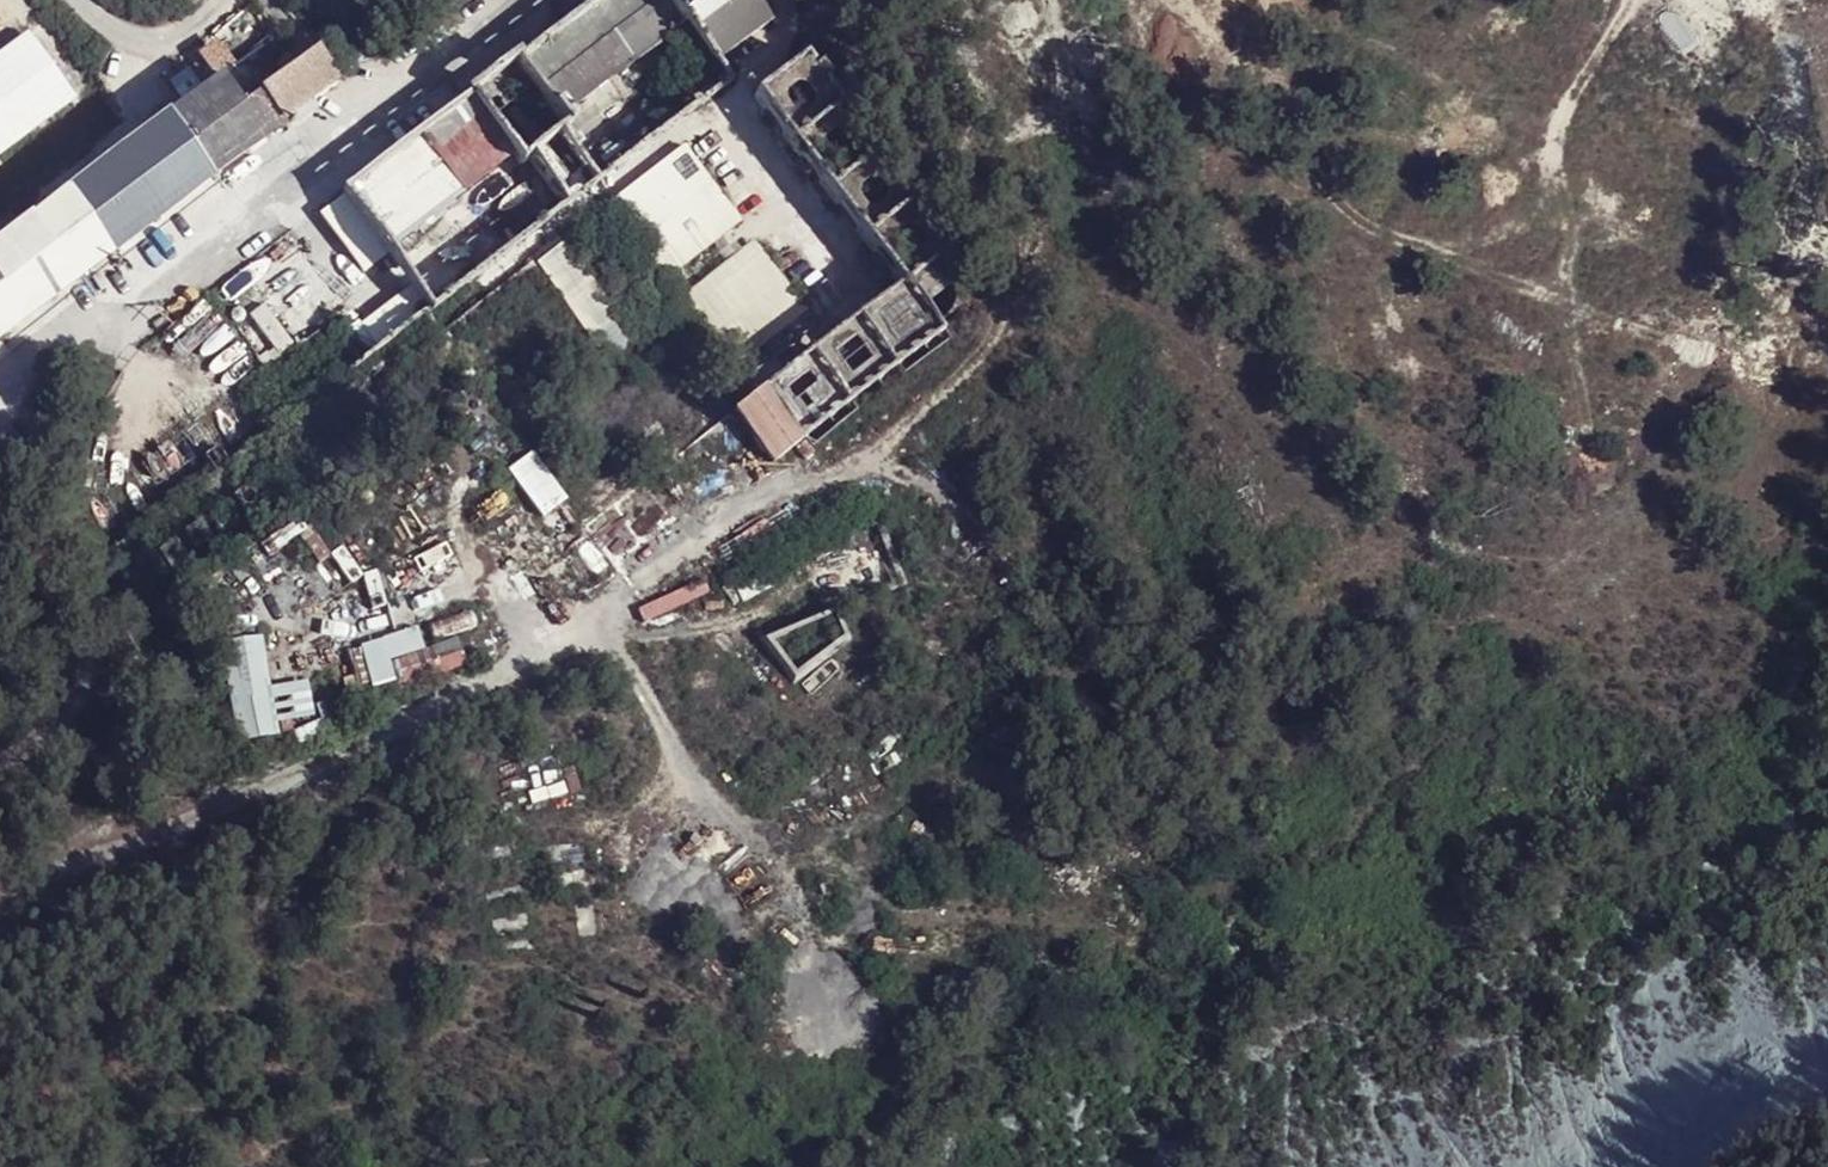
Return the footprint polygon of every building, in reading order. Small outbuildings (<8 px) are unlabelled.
[(718,52),(771,11),(762,0),(678,0),(718,52)] [(565,25),(538,45),(578,98),(605,78),(565,25)] [(0,62),(0,159),(79,101),(31,39),(0,62)] [(213,174),(281,121),(259,91),(242,103),(220,74),(168,114),(213,174)] [(511,152),(469,97),(417,136),(459,189),(511,152)] [(656,279),(740,220),(681,137),(597,196),(656,279)] [(312,208),(334,239),(323,246),(345,277),(362,266),(373,282),(401,263),(346,185),(312,208)] [(110,252),(64,192),(0,240),(0,335),(110,252)] [(771,380),(801,421),(935,321),(899,273),(800,346),(805,354),(771,380)] [(761,453),(795,433),(758,371),(724,392),(761,453)] [(542,517),(564,501),(529,456),(507,473),(542,517)] [(455,633),(422,645),(414,622),(355,643),(370,685),(398,675),(401,685),(465,662),(455,633)] [(227,736),(275,732),(273,716),(308,713),(305,676),(263,679),(258,629),(218,632),(227,736)]
